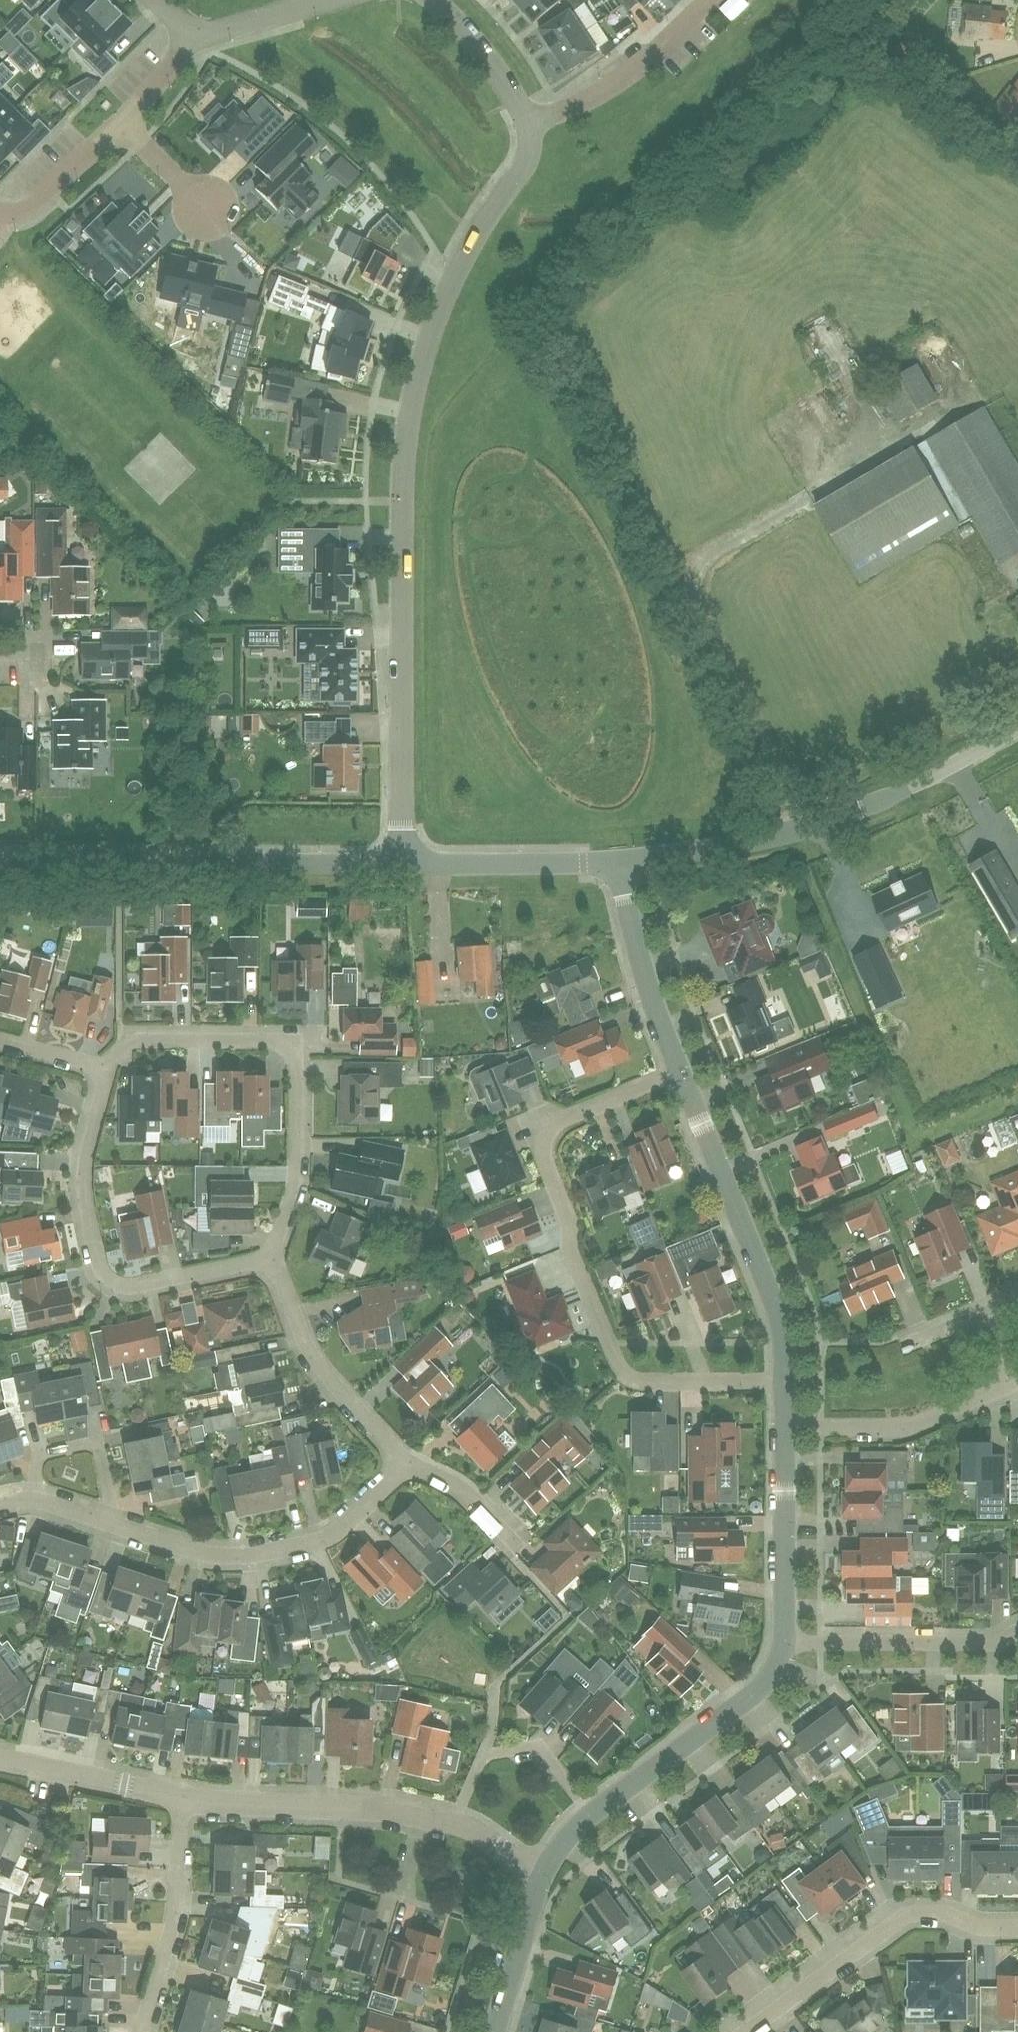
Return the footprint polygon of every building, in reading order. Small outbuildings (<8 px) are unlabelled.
[(30,10),(40,0),(19,0),(30,10)] [(63,0),(57,0),(39,18),(51,30),(56,26),(73,43),(79,38),(79,37),(110,6),(104,0),(79,0),(71,8),(63,0)] [(519,6),(534,23),(561,0),(527,0),(519,6)] [(570,3),(575,10),(586,2),(585,0),(573,0),(570,3)] [(1003,37),(1006,13),(990,11),(991,8),(965,5),(961,37),(977,38),(977,34),(1003,37)] [(92,51),(83,60),(82,60),(102,80),(118,63),(104,49),(128,24),(110,6),(79,37),(79,38),(92,51)] [(616,37),(638,25),(628,8),(606,20),(616,37)] [(553,52),(584,31),(570,11),(539,31),(553,52)] [(584,31),(553,52),(567,73),(598,52),(584,31)] [(1,44),(13,56),(25,45),(13,33),(1,44)] [(611,41),(600,48),(605,57),(616,48),(611,41)] [(1012,88),(1009,85),(994,106),(1017,124),(1017,80),(1012,88)] [(15,108),(0,93),(0,123),(15,108)] [(248,139),(257,148),(284,122),(261,99),(245,115),(233,102),(223,111),(218,106),(204,119),(209,125),(200,134),(203,137),(200,140),(210,150),(213,147),(224,158),(243,139),(248,139)] [(15,108),(0,123),(0,160),(20,140),(31,151),(49,132),(38,120),(32,126),(15,108)] [(266,177),(255,189),(277,211),(282,206),(296,220),(318,198),(303,184),(310,177),(300,166),(318,147),(295,124),(254,165),(266,177)] [(332,178),(355,188),(363,168),(340,158),(332,178)] [(116,270),(119,268),(130,279),(161,247),(151,237),(158,230),(131,203),(121,213),(111,202),(82,231),(93,242),(90,245),(116,270)] [(386,213),(368,231),(364,238),(363,238),(352,259),(356,261),(344,285),(367,297),(374,283),(385,289),(398,264),(388,259),(391,252),(390,251),(395,242),(405,232),(386,213)] [(67,237),(59,229),(48,241),(56,249),(67,237)] [(203,311),(238,320),(244,296),(209,287),(214,267),(171,257),(161,297),(182,302),(181,306),(201,311),(201,312),(203,312),(203,311)] [(308,288),(278,276),(268,302),(286,309),(291,298),(302,303),(308,288)] [(366,341),(363,340),(360,339),(362,335),(365,337),(371,322),(330,306),(321,328),(332,332),(327,348),(316,345),(311,368),(328,372),(327,378),(340,381),(341,375),(354,378),(358,359),(360,359),(366,341)] [(245,360),(253,328),(237,324),(235,324),(233,333),(227,356),(245,360)] [(879,388),(898,421),(937,398),(917,365),(879,388)] [(262,398),(264,398),(289,403),(294,378),(268,372),(266,381),(265,381),(264,385),(265,385),(262,398)] [(344,440),(344,433),(347,414),(331,412),(332,402),(302,398),(301,411),(296,411),(294,424),(299,424),(298,429),(305,430),(301,460),(316,462),(316,463),(320,463),(320,462),(335,464),(338,439),(344,440)] [(1000,563),(1017,552),(1017,467),(983,408),(914,448),(914,449),(817,506),(860,581),(972,515),(1000,563)] [(38,512),(38,544),(38,576),(54,576),(55,614),(86,613),(86,569),(63,570),(63,512),(38,512)] [(32,534),(32,521),(10,521),(10,555),(0,555),(0,599),(20,599),(20,575),(32,575),(32,534)] [(279,530),(278,555),(300,556),(300,560),(312,560),(312,572),(316,572),(315,585),(312,585),(311,609),(334,610),(334,601),(346,602),(346,585),(349,585),(350,567),(346,567),(346,550),(317,550),(317,530),(279,530)] [(144,628),(144,615),(130,616),(130,628),(144,628)] [(143,630),(112,631),(112,644),(81,644),(81,677),(127,677),(127,653),(143,653),(143,630)] [(248,645),(263,645),(263,630),(248,630),(248,645)] [(355,701),(355,650),(344,650),(344,630),(297,630),(296,658),(320,658),(320,701),(332,701),(332,705),(350,705),(350,701),(355,701)] [(90,767),(89,751),(89,740),(103,739),(102,701),(73,701),(73,721),(55,721),(55,767),(90,767)] [(303,725),(303,714),(268,713),(267,724),(303,725)] [(246,715),(246,733),(262,733),(262,715),(246,715)] [(326,764),(326,791),(326,792),(356,792),(356,775),(359,775),(359,745),(335,745),(336,722),(304,722),(304,743),(323,743),(322,764),(326,764)] [(37,789),(36,746),(21,746),(21,729),(0,729),(0,773),(17,773),(17,789),(37,789)] [(1008,877),(994,853),(973,866),(987,889),(1015,937),(1017,935),(1017,894),(1008,877)] [(892,890),(874,898),(889,929),(936,908),(922,876),(904,885),(902,881),(891,886),(892,890)] [(190,902),(163,903),(163,924),(191,923),(190,902)] [(767,949),(762,937),(761,935),(771,931),(773,928),(774,924),(772,917),(768,915),(764,914),(754,918),(752,913),(748,903),(738,907),(733,909),(701,922),(707,936),(713,952),(718,963),(723,962),(735,957),(736,961),(743,976),(773,964),(772,963),(767,949)] [(368,906),(348,905),(347,921),(367,922),(368,906)] [(173,1000),(173,982),(186,982),(185,938),(162,938),(162,956),(144,956),(144,1000),(173,1000)] [(233,959),(210,959),(210,1000),(242,1000),(242,965),(256,965),(256,938),(233,938),(233,959)] [(489,946),(483,946),(472,947),(470,944),(468,943),(464,943),(462,945),(460,948),(457,948),(458,965),(456,968),(456,976),(459,978),(459,980),(475,980),(476,996),(492,995),(489,946)] [(274,962),(274,995),(280,995),(280,1001),(307,1001),(307,988),(321,988),(321,946),(299,946),(299,962),(274,962)] [(824,951),(801,960),(805,972),(816,968),(820,979),(833,974),(824,951)] [(50,962),(33,957),(28,978),(3,971),(0,983),(0,1011),(23,1017),(28,1000),(24,999),(28,986),(43,990),(50,962)] [(547,975),(547,977),(532,983),(538,998),(553,992),(559,1005),(562,1003),(570,1023),(595,1013),(587,993),(598,989),(596,982),(597,980),(598,978),(593,967),(591,966),(589,965),(586,959),(547,975)] [(414,962),(416,981),(433,980),(432,960),(414,962)] [(885,963),(862,974),(871,992),(878,1007),(900,996),(894,982),(885,963)] [(395,1054),(395,1047),(395,1025),(379,1025),(379,1010),(357,1009),(358,979),(344,979),(344,971),(332,971),(332,1003),(347,1003),(347,1009),(344,1009),(343,1039),(360,1039),(360,1053),(395,1054)] [(89,996),(67,991),(63,990),(63,992),(58,991),(55,1006),(59,1007),(54,1024),(83,1032),(88,1014),(103,1018),(113,979),(95,975),(89,996)] [(745,1053),(755,1050),(757,1053),(768,1049),(767,1045),(777,1041),(776,1040),(795,1033),(789,1018),(770,1025),(761,1004),(766,1002),(757,979),(735,988),(742,1006),(728,1011),(745,1053)] [(586,1074),(626,1057),(615,1030),(600,1036),(595,1023),(554,1039),(563,1061),(578,1056),(586,1074)] [(414,1038),(400,1038),(401,1056),(414,1056),(414,1038)] [(767,1062),(773,1076),(757,1083),(762,1093),(760,1097),(764,1107),(768,1109),(769,1112),(785,1106),(786,1109),(799,1103),(798,1100),(814,1094),(806,1076),(830,1067),(820,1041),(767,1062)] [(480,1084),(485,1096),(492,1112),(520,1101),(516,1091),(536,1082),(527,1059),(506,1068),(505,1064),(489,1070),(487,1065),(489,1064),(489,1063),(474,1069),(470,1072),(468,1077),(470,1082),(475,1085),(480,1084)] [(377,1121),(377,1087),(377,1079),(401,1079),(401,1063),(362,1062),(362,1077),(343,1077),(343,1102),(339,1102),(339,1121),(343,1121),(343,1126),(358,1126),(358,1121),(377,1121)] [(160,1072),(160,1077),(160,1116),(176,1116),(176,1136),(200,1136),(200,1089),(186,1089),(186,1072),(160,1072)] [(29,1127),(48,1132),(48,1130),(46,1129),(53,1104),(55,1105),(55,1102),(36,1097),(39,1083),(0,1073),(0,1100),(10,1103),(5,1121),(9,1122),(4,1139),(1,1139),(1,1140),(29,1142),(29,1140),(25,1140),(29,1127)] [(204,1102),(204,1127),(230,1127),(230,1119),(241,1119),(242,1077),(243,1073),(218,1073),(218,1084),(217,1102),(204,1102)] [(160,1120),(160,1116),(160,1077),(134,1076),(134,1096),(120,1096),(120,1139),(135,1139),(135,1131),(160,1131),(160,1120)] [(876,1076),(851,1087),(859,1106),(884,1096),(876,1076)] [(241,1119),(241,1123),(254,1123),(254,1131),(263,1131),(281,1131),(281,1107),(267,1107),(267,1088),(267,1077),(242,1077),(241,1119)] [(843,1116),(849,1130),(862,1125),(878,1118),(872,1104),(843,1116)] [(849,1130),(843,1116),(823,1124),(829,1138),(849,1130)] [(628,1148),(635,1164),(645,1189),(667,1180),(661,1165),(674,1160),(660,1123),(636,1133),(640,1143),(628,1148)] [(493,1125),(484,1128),(467,1135),(489,1190),(524,1176),(505,1131),(497,1134),(493,1125)] [(806,1201),(845,1185),(860,1179),(854,1164),(839,1170),(834,1157),(829,1159),(821,1138),(797,1148),(806,1168),(794,1173),(799,1186),(798,1189),(801,1197),(804,1198),(806,1201)] [(957,1139),(940,1147),(949,1169),(967,1161),(957,1139)] [(403,1150),(376,1145),(363,1142),(359,1159),(338,1155),(331,1187),(371,1196),(375,1177),(382,1173),(397,1176),(403,1150)] [(41,1176),(41,1173),(26,1172),(18,1164),(18,1153),(0,1152),(0,1183),(3,1183),(3,1202),(19,1203),(19,1199),(41,1200),(41,1187),(44,1185),(44,1177),(41,1176)] [(620,1196),(637,1190),(627,1165),(611,1172),(607,1164),(579,1175),(596,1216),(624,1205),(620,1196)] [(212,1208),(252,1208),(252,1183),(223,1183),(223,1172),(199,1171),(199,1183),(212,1183),(212,1208)] [(979,1218),(992,1249),(1002,1245),(1004,1249),(1017,1243),(1017,1174),(994,1184),(1004,1208),(979,1218)] [(141,1219),(120,1224),(127,1259),(158,1253),(156,1245),(172,1242),(161,1191),(136,1196),(141,1219)] [(530,1209),(519,1214),(514,1202),(474,1218),(483,1238),(498,1232),(504,1248),(540,1233),(530,1209)] [(876,1202),(846,1214),(852,1230),(866,1224),(871,1238),(887,1232),(876,1202)] [(933,1279),(939,1276),(943,1279),(954,1274),(954,1270),(960,1267),(954,1253),(968,1247),(951,1206),(927,1216),(933,1232),(917,1239),(933,1279)] [(251,1233),(252,1208),(212,1208),(212,1232),(194,1232),(194,1249),(210,1249),(224,1247),(224,1233),(251,1233)] [(355,1245),(364,1223),(339,1213),(330,1234),(320,1230),(308,1258),(347,1274),(358,1247),(355,1245)] [(648,1217),(626,1226),(636,1248),(658,1239),(648,1217)] [(24,1263),(60,1256),(54,1227),(40,1230),(39,1227),(25,1230),(22,1219),(0,1223),(0,1227),(5,1251),(21,1248),(24,1263)] [(463,1221),(446,1228),(451,1241),(468,1235),(463,1221)] [(682,1290),(691,1286),(705,1319),(732,1308),(716,1266),(691,1277),(683,1258),(697,1252),(691,1237),(665,1248),(682,1290)] [(840,1286),(851,1313),(893,1295),(888,1283),(903,1277),(893,1252),(848,1271),(852,1281),(840,1286)] [(667,1309),(664,1300),(679,1294),(663,1254),(622,1270),(628,1283),(627,1284),(642,1319),(667,1309)] [(478,1280),(474,1266),(459,1271),(463,1284),(478,1280)] [(571,1330),(562,1308),(566,1307),(561,1295),(554,1298),(543,1303),(537,1290),(539,1289),(532,1272),(507,1283),(513,1300),(515,1299),(520,1312),(515,1314),(522,1331),(528,1348),(534,1345),(555,1337),(556,1339),(558,1340),(560,1341),(562,1341),(564,1341),(566,1340),(568,1338),(569,1336),(569,1333),(568,1331),(571,1330)] [(29,1326),(73,1318),(67,1290),(48,1294),(45,1277),(22,1281),(8,1284),(7,1281),(0,1283),(0,1294),(11,1292),(12,1297),(18,1302),(13,1308),(17,1329),(29,1326)] [(387,1315),(406,1302),(419,1300),(426,1295),(416,1283),(362,1292),(365,1311),(352,1319),(349,1315),(337,1324),(344,1334),(346,1345),(353,1343),(354,1351),(388,1345),(383,1315),(387,1315)] [(220,1338),(252,1332),(246,1300),(206,1308),(211,1331),(203,1332),(202,1326),(184,1329),(189,1353),(221,1346),(220,1338)] [(462,1305),(445,1320),(455,1333),(473,1318),(462,1305)] [(184,1325),(181,1313),(165,1317),(167,1328),(184,1325)] [(127,1325),(139,1381),(152,1378),(147,1357),(159,1355),(162,1367),(174,1364),(169,1341),(157,1343),(152,1320),(127,1325)] [(127,1384),(139,1381),(127,1325),(102,1330),(107,1356),(95,1358),(100,1382),(113,1379),(110,1365),(122,1363),(127,1384)] [(435,1329),(408,1355),(395,1366),(406,1378),(394,1389),(417,1415),(450,1384),(431,1364),(450,1345),(435,1329)] [(215,1352),(220,1374),(214,1376),(218,1392),(233,1389),(238,1388),(281,1379),(281,1378),(275,1379),(273,1373),(275,1369),(274,1361),(271,1359),(270,1354),(244,1359),(241,1346),(215,1352)] [(72,1379),(55,1382),(63,1419),(89,1414),(84,1390),(97,1387),(92,1361),(69,1366),(72,1379)] [(14,1378),(21,1413),(35,1410),(38,1424),(63,1419),(55,1382),(39,1386),(36,1373),(14,1378)] [(21,1454),(11,1425),(23,1423),(21,1413),(14,1378),(1,1381),(5,1400),(4,1401),(6,1409),(0,1411),(0,1460),(21,1454)] [(264,1423),(261,1410),(286,1404),(285,1399),(287,1396),(285,1388),(282,1386),(281,1379),(238,1388),(233,1389),(236,1405),(232,1406),(237,1429),(264,1423)] [(484,1469),(506,1448),(509,1451),(516,1444),(503,1430),(496,1437),(486,1426),(498,1415),(503,1421),(515,1409),(492,1383),(458,1415),(469,1427),(456,1439),(484,1469)] [(676,1425),(661,1425),(661,1413),(632,1413),(632,1453),(651,1453),(651,1469),(676,1469),(676,1425)] [(553,1498),(553,1493),(565,1482),(549,1465),(563,1452),(575,1464),(589,1451),(561,1420),(516,1462),(526,1473),(512,1487),(534,1511),(542,1503),(547,1503),(553,1498)] [(131,1468),(166,1461),(163,1448),(174,1446),(169,1423),(138,1429),(140,1441),(126,1444),(131,1468)] [(716,1465),(732,1465),(732,1452),(737,1452),(737,1428),(732,1428),(732,1423),(702,1423),(702,1436),(689,1436),(689,1501),(716,1501),(716,1465)] [(206,1425),(194,1428),(198,1446),(210,1443),(206,1425)] [(287,1438),(293,1467),(295,1481),(311,1477),(313,1486),(340,1480),(332,1441),(314,1445),(311,1433),(287,1438)] [(1004,1497),(1004,1474),(1004,1454),(991,1454),(991,1443),(964,1443),(964,1481),(979,1481),(979,1497),(1004,1497)] [(848,1465),(848,1469),(845,1471),(845,1479),(848,1482),(848,1491),(844,1490),(844,1491),(886,1491),(886,1479),(894,1479),(894,1475),(908,1475),(908,1451),(878,1451),(878,1465),(848,1465)] [(252,1472),(260,1512),(284,1507),(283,1500),(296,1497),(287,1454),(262,1459),(264,1470),(252,1472)] [(153,1504),(189,1496),(188,1492),(185,1478),(184,1473),(169,1476),(166,1461),(131,1468),(136,1495),(150,1492),(153,1504)] [(237,1516),(260,1512),(252,1472),(240,1475),(238,1464),(213,1469),(218,1494),(232,1492),(237,1516)] [(195,1476),(185,1478),(188,1492),(197,1490),(195,1476)] [(886,1491),(844,1491),(844,1500),(841,1503),(841,1511),(844,1513),(844,1517),(874,1517),(874,1533),(904,1533),(904,1507),(890,1507),(890,1503),(882,1503),(882,1492),(886,1492),(886,1491)] [(684,1514),(682,1496),(666,1498),(668,1515),(684,1514)] [(392,1522),(400,1530),(390,1539),(434,1585),(455,1566),(439,1550),(436,1552),(426,1541),(440,1529),(414,1502),(392,1522)] [(740,1560),(740,1549),(743,1546),(743,1538),(740,1535),(740,1532),(723,1532),(723,1519),(676,1519),(676,1545),(695,1544),(695,1560),(740,1560)] [(569,1521),(555,1534),(546,1543),(552,1550),(533,1568),(555,1591),(597,1552),(569,1521)] [(50,1590),(66,1543),(41,1534),(33,1557),(20,1553),(15,1567),(17,1579),(34,1585),(38,1573),(53,1578),(49,1590),(50,1590)] [(916,1565),(933,1566),(933,1555),(942,1555),(943,1535),(917,1534),(916,1565)] [(844,1577),(896,1577),(896,1576),(892,1576),(892,1561),(907,1561),(907,1537),(861,1537),(861,1553),(844,1553),(844,1555),(840,1555),(840,1569),(844,1569),(844,1577)] [(90,1551),(66,1543),(50,1590),(61,1594),(63,1591),(67,1592),(63,1603),(87,1611),(95,1587),(80,1582),(90,1551)] [(422,1582),(400,1560),(391,1549),(381,1559),(379,1556),(377,1558),(365,1546),(354,1556),(356,1558),(345,1568),(371,1595),(385,1582),(403,1600),(422,1582)] [(1006,1597),(1006,1580),(1006,1555),(977,1555),(977,1562),(973,1562),(973,1568),(958,1568),(958,1555),(946,1555),(946,1586),(960,1586),(960,1610),(990,1610),(990,1597),(1006,1597)] [(471,1563),(460,1574),(444,1589),(463,1609),(475,1598),(487,1611),(498,1601),(503,1607),(518,1593),(491,1564),(481,1573),(471,1563)] [(131,1613),(143,1577),(118,1569),(111,1592),(97,1588),(89,1612),(112,1620),(116,1608),(131,1613)] [(693,1617),(707,1619),(705,1634),(725,1638),(728,1623),(735,1624),(740,1595),(721,1592),(723,1580),(682,1573),(678,1597),(696,1600),(693,1617)] [(160,1609),(165,1593),(168,1585),(143,1577),(131,1613),(147,1618),(143,1631),(152,1633),(151,1636),(164,1641),(173,1613),(160,1609)] [(848,1578),(848,1586),(844,1586),(844,1599),(848,1599),(848,1602),(866,1601),(866,1615),(911,1615),(911,1577),(896,1577),(844,1577),(844,1578),(848,1578)] [(300,1597),(307,1627),(322,1624),(328,1634),(349,1630),(342,1591),(328,1594),(326,1580),(298,1586),(300,1597)] [(216,1641),(222,1602),(222,1598),(215,1597),(214,1593),(203,1592),(200,1595),(198,1595),(197,1607),(181,1605),(176,1650),(194,1652),(194,1646),(200,1647),(200,1644),(216,1646),(216,1641)] [(283,1643),(309,1638),(307,1627),(300,1597),(294,1598),(292,1594),(280,1597),(279,1601),(274,1602),(276,1615),(263,1618),(273,1666),(287,1663),(283,1643)] [(255,1662),(255,1660),(257,1643),(258,1633),(243,1631),(246,1605),(222,1602),(216,1641),(232,1643),(230,1659),(255,1662)] [(552,1623),(560,1616),(551,1607),(543,1614),(552,1623)] [(658,1618),(642,1636),(630,1649),(680,1694),(699,1672),(686,1660),(694,1651),(658,1618)] [(350,1633),(365,1664),(379,1658),(363,1626),(350,1633)] [(152,1668),(161,1670),(166,1645),(157,1643),(152,1668)] [(257,1643),(255,1660),(263,1661),(261,1643),(257,1643)] [(596,1675),(603,1682),(613,1671),(599,1659),(585,1676),(590,1681),(596,1675)] [(562,1723),(587,1695),(568,1678),(570,1676),(553,1661),(543,1672),(546,1675),(535,1687),(529,1687),(525,1693),(525,1699),(519,1705),(542,1725),(551,1714),(562,1723)] [(18,1711),(25,1706),(31,1685),(16,1666),(8,1672),(0,1662),(0,1692),(3,1690),(18,1711)] [(45,1703),(41,1723),(40,1728),(44,1729),(44,1733),(59,1736),(60,1732),(62,1733),(73,1686),(73,1685),(38,1677),(31,1700),(45,1703)] [(104,1715),(108,1691),(96,1689),(95,1691),(73,1686),(62,1733),(87,1738),(92,1712),(104,1715)] [(129,1696),(108,1691),(104,1715),(116,1717),(111,1743),(134,1747),(141,1713),(126,1710),(129,1696)] [(325,1740),(326,1708),(327,1691),(322,1691),(321,1698),(319,1698),(312,1705),(312,1715),(301,1715),(301,1728),(287,1728),(286,1762),(310,1763),(311,1740),(325,1740)] [(609,1723),(621,1710),(601,1691),(573,1723),(583,1731),(574,1742),(596,1761),(620,1733),(609,1723)] [(941,1750),(941,1723),(941,1705),(926,1705),(926,1695),(896,1695),(896,1734),(914,1733),(914,1750),(941,1750)] [(1000,1710),(986,1710),(986,1702),(984,1702),(984,1698),(968,1698),(968,1702),(959,1702),(959,1739),(976,1739),(976,1752),(1000,1752),(1000,1710)] [(458,1752),(443,1748),(446,1733),(423,1727),(428,1707),(401,1701),(394,1732),(410,1736),(402,1771),(436,1778),(438,1768),(454,1771),(458,1752)] [(141,1713),(134,1747),(158,1752),(163,1727),(176,1730),(180,1706),(166,1704),(164,1713),(156,1712),(155,1716),(141,1713)] [(180,1706),(176,1730),(188,1732),(186,1754),(209,1757),(213,1723),(214,1715),(210,1711),(191,1709),(191,1707),(180,1705),(180,1706)] [(816,1723),(839,1753),(859,1738),(867,1748),(878,1739),(862,1717),(851,1726),(837,1707),(816,1723)] [(329,1709),(328,1733),(327,1755),(340,1755),(340,1763),(368,1764),(370,1721),(351,1720),(351,1710),(329,1709)] [(248,1738),(249,1713),(228,1712),(226,1725),(213,1723),(209,1757),(233,1760),(235,1737),(248,1738)] [(286,1762),(287,1728),(272,1728),(272,1718),(250,1717),(250,1713),(249,1713),(248,1738),(263,1739),(262,1761),(286,1762)] [(814,1787),(825,1778),(833,1773),(825,1763),(839,1753),(816,1723),(795,1738),(805,1751),(793,1759),(814,1787)] [(753,1769),(774,1797),(791,1785),(799,1795),(809,1787),(794,1767),(785,1774),(771,1756),(769,1757),(767,1755),(759,1761),(760,1764),(753,1769)] [(741,1809),(754,1828),(755,1828),(773,1815),(764,1805),(774,1797),(753,1769),(735,1782),(750,1802),(741,1809)] [(1004,1775),(990,1775),(991,1790),(1005,1790),(1004,1775)] [(695,1812),(719,1844),(720,1843),(717,1840),(726,1834),(733,1843),(754,1828),(741,1809),(740,1808),(729,1817),(715,1797),(695,1812)] [(918,1878),(918,1826),(889,1826),(878,1798),(854,1807),(864,1834),(892,1834),(892,1878),(918,1878)] [(918,1826),(918,1878),(943,1878),(943,1844),(961,1844),(961,1800),(942,1800),(942,1826),(918,1826)] [(719,1844),(695,1812),(697,1815),(679,1829),(693,1848),(682,1857),(696,1876),(704,1870),(717,1860),(710,1851),(719,1844)] [(19,1853),(24,1841),(41,1849),(52,1824),(32,1816),(26,1829),(0,1817),(0,1845),(19,1853)] [(137,1861),(138,1848),(147,1848),(148,1820),(109,1819),(108,1835),(94,1835),(93,1860),(137,1861)] [(864,1858),(850,1831),(827,1848),(834,1857),(821,1868),(845,1900),(846,1899),(849,1903),(860,1894),(858,1891),(866,1884),(853,1866),(864,1858)] [(776,1851),(792,1847),(789,1833),(773,1837),(776,1851)] [(214,1869),(253,1870),(253,1857),(266,1857),(267,1847),(285,1848),(285,1835),(252,1834),(252,1846),(214,1844),(214,1869)] [(673,1888),(677,1887),(691,1876),(662,1836),(642,1851),(639,1848),(627,1857),(652,1890),(663,1882),(666,1885),(669,1887),(673,1888)] [(974,1892),(1000,1892),(1000,1839),(981,1839),(981,1841),(962,1841),(962,1870),(974,1870),(974,1892)] [(1000,1892),(1017,1892),(1017,1839),(1000,1839),(1000,1892)] [(19,1853),(0,1845),(0,1874),(6,1877),(0,1889),(20,1897),(30,1874),(13,1867),(19,1853)] [(82,1876),(80,1876),(80,1886),(93,1886),(93,1900),(132,1901),(133,1891),(126,1890),(126,1878),(107,1877),(108,1864),(82,1863),(82,1876)] [(845,1900),(821,1868),(807,1878),(799,1868),(782,1881),(800,1905),(810,1898),(823,1916),(845,1900)] [(214,1869),(213,1894),(250,1895),(250,1907),(256,1908),(283,1908),(283,1896),(265,1895),(265,1885),(266,1871),(253,1870),(214,1869)] [(696,1876),(697,1878),(714,1900),(721,1894),(704,1870),(696,1876)] [(715,1902),(714,1900),(697,1878),(685,1888),(692,1897),(688,1900),(699,1915),(715,1902)] [(754,1919),(777,1950),(797,1936),(782,1916),(792,1909),(777,1889),(759,1902),(767,1913),(756,1921),(754,1919)] [(5,1917),(10,1895),(0,1892),(0,1915),(5,1917)] [(585,1907),(587,1910),(607,1937),(618,1929),(631,1947),(652,1932),(635,1908),(623,1916),(606,1892),(585,1907)] [(132,1901),(93,1900),(92,1911),(72,1910),(71,1933),(104,1935),(105,1921),(124,1922),(125,1910),(132,1910),(132,1901)] [(339,1965),(350,1968),(372,1974),(384,1932),(371,1928),(376,1912),(361,1908),(360,1910),(345,1905),(334,1942),(345,1945),(339,1965)] [(777,1950),(754,1919),(743,1927),(735,1916),(714,1932),(739,1966),(752,1957),(756,1962),(775,1948),(777,1951),(777,1950)] [(262,1933),(212,1919),(205,1942),(255,1957),(262,1933)] [(582,1944),(588,1939),(577,1924),(570,1936),(582,1944)] [(426,1983),(439,1939),(409,1930),(404,1946),(391,1942),(377,1988),(404,1996),(409,1978),(426,1983)] [(736,1969),(710,1933),(687,1950),(696,1963),(684,1972),(706,2002),(729,1986),(723,1978),(736,1969)] [(84,1966),(83,1976),(119,1978),(119,1974),(123,1974),(124,1960),(119,1960),(119,1956),(117,1955),(117,1940),(103,1940),(73,1938),(73,1954),(72,1966),(84,1966)] [(230,1989),(261,1998),(265,1985),(248,1980),(255,1957),(205,1942),(197,1966),(234,1977),(230,1989)] [(617,1973),(597,1968),(580,1963),(576,1975),(559,1970),(558,1974),(554,1975),(552,1982),(554,1985),(551,1996),(587,2006),(591,1992),(610,1998),(617,1973)] [(976,1996),(965,1996),(965,1963),(910,1963),(910,1986),(907,1989),(907,1995),(910,1999),(910,2007),(935,2007),(936,2008),(936,2018),(965,2018),(965,2014),(976,2014),(976,1996)] [(106,2014),(107,1999),(118,1999),(119,1978),(83,1976),(74,1975),(73,1997),(66,1997),(66,1999),(66,2011),(66,2012),(94,2013),(95,2013),(100,2013),(106,2014)] [(999,1977),(999,2005),(980,2005),(980,2031),(992,2031),(1016,2031),(1016,2017),(1017,2017),(1017,1977),(999,1977)] [(654,2003),(657,1992),(644,1984),(640,1999),(654,2003)] [(868,1988),(870,1995),(850,2010),(846,2004),(821,2022),(828,2031),(869,2031),(883,2022),(880,2011),(888,2009),(882,1985),(868,1988)] [(183,2013),(221,2025),(225,2011),(237,2015),(240,2005),(258,2011),(261,1998),(230,1989),(226,2001),(190,1990),(183,2013)] [(293,2007),(277,2001),(271,2020),(286,2025),(293,2007)] [(95,2013),(94,2013),(66,2012),(66,2011),(60,2011),(43,2011),(29,2010),(29,2025),(54,2026),(54,2031),(105,2031),(101,2031),(101,2027),(100,2027),(100,2013),(95,2013)] [(221,2025),(183,2013),(178,2031),(218,2031),(221,2025)] [(409,2025),(369,2013),(363,2031),(406,2031),(409,2025)] [(573,2015),(569,2026),(544,2018),(540,2031),(593,2031),(596,2022),(573,2015)]
